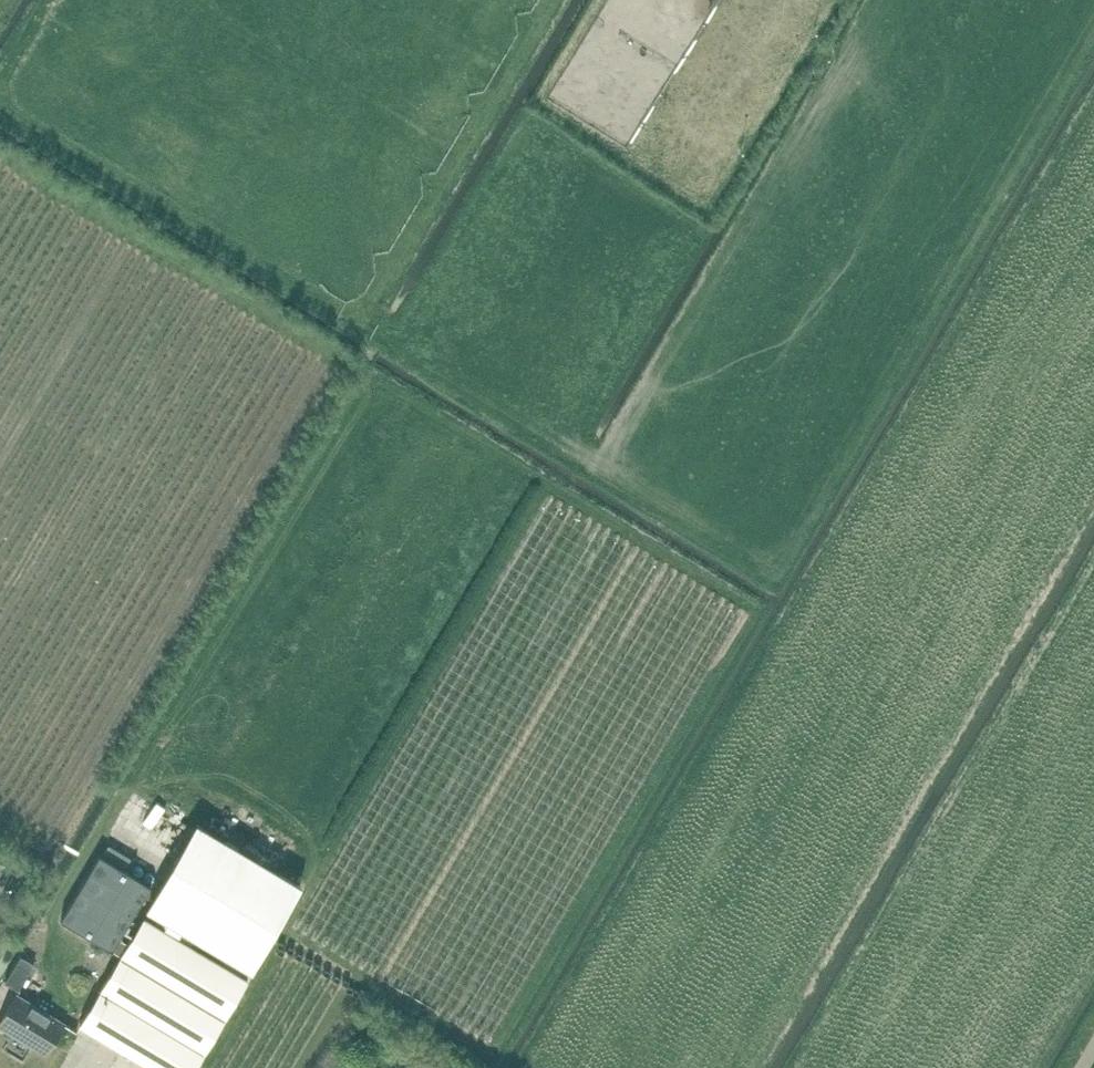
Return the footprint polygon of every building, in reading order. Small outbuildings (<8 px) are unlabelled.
[(192,945),(196,938),(252,971),(302,884),(197,821),(147,908),(168,921),(164,929),(144,917),(127,944),(119,938),(151,886),(100,854),(60,920),(113,950),(121,955),(80,1025),(151,1067),(195,1067),(248,978),(192,945)] [(18,991),(35,964),(21,955),(5,982),(18,991)] [(65,1021),(18,993),(0,1022),(0,1027),(46,1054),(65,1021)]
